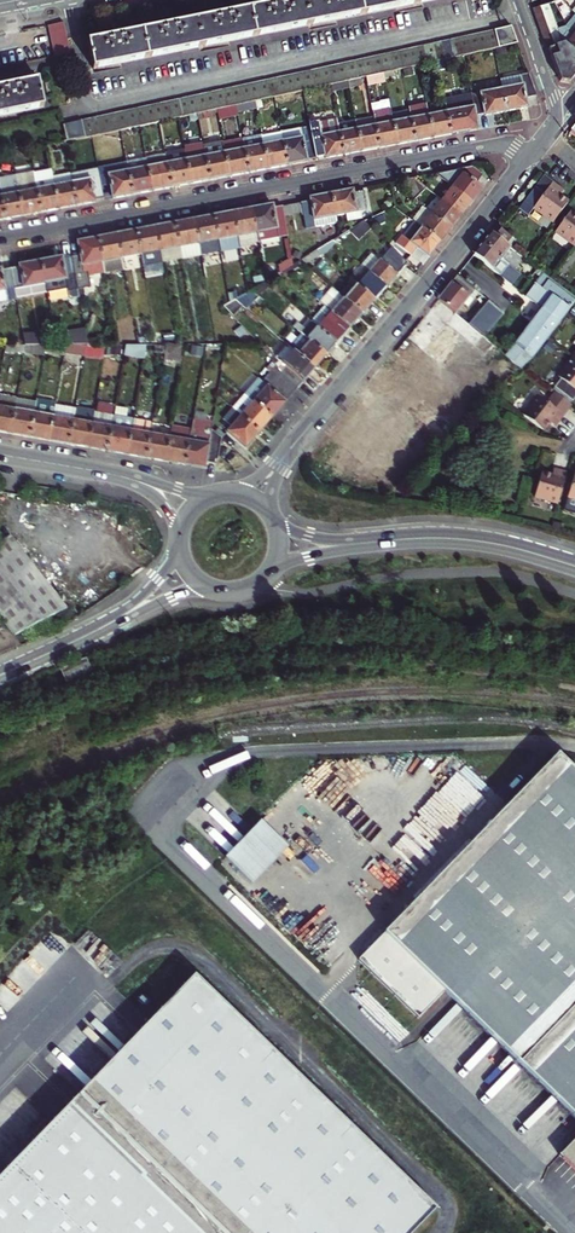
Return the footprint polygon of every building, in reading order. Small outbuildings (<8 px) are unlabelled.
[(92,68),(119,63),(198,47),(227,41),(443,0),(294,0),(274,4),(220,14),(170,24),(121,33),(87,39),(92,68)] [(545,1),(533,6),(534,9),(548,50),(563,43),(558,30),(548,4),(547,1),(545,1)] [(68,52),(67,46),(66,37),(64,29),(63,21),(48,24),(49,32),(51,40),(53,49),(54,55),(68,52)] [(516,47),(518,47),(510,27),(495,30),(499,50),(516,47)] [(564,43),(574,52),(574,33),(568,27),(558,30),(563,43),(564,43)] [(434,63),(461,57),(492,51),(499,50),(495,30),(58,115),(62,136),(88,132),(118,127),(137,123),(156,120),(175,116),(194,112),(213,108),(232,104),(245,101),(252,100),(272,96),(300,90),(329,84),(346,80),(359,78),(364,77),(381,73),(398,70),(415,67),(434,63)] [(548,50),(560,82),(570,83),(574,77),(574,52),(564,43),(563,43),(548,50)] [(381,73),(364,77),(365,86),(383,83),(381,73)] [(517,78),(519,89),(499,93),(503,116),(513,114),(522,112),(521,102),(534,100),(526,76),(517,78)] [(14,110),(41,105),(36,78),(10,83),(0,84),(0,113),(14,110)] [(359,78),(346,80),(347,88),(360,86),(359,78)] [(519,89),(517,78),(497,81),(499,93),(519,89)] [(346,80),(329,84),(330,92),(347,88),(346,80)] [(503,116),(499,93),(469,98),(472,119),(482,118),(483,120),(488,119),(503,116)] [(441,103),(443,116),(447,138),(458,136),(475,133),(472,119),(469,98),(441,103)] [(254,107),(252,100),(245,101),(246,109),(254,107)] [(408,122),(411,144),(421,143),(429,141),(425,119),(422,106),(405,109),(406,113),(408,122)] [(372,120),(373,128),(377,151),(386,149),(394,147),(390,125),(389,117),(388,111),(370,114),(372,120)] [(408,122),(406,113),(389,117),(390,125),(408,122)] [(443,116),(425,119),(429,141),(438,139),(447,138),(443,116)] [(373,128),(372,120),(353,123),(354,131),(373,128)] [(408,122),(390,125),(394,147),(403,146),(411,144),(408,122)] [(353,123),(336,127),(337,134),(354,131),(353,123)] [(317,130),(318,137),(337,134),(336,127),(317,130)] [(354,131),(358,154),(367,152),(377,151),(373,128),(354,131)] [(301,141),(280,145),(284,167),(298,165),(313,162),(313,160),(308,132),(307,130),(299,132),(301,141)] [(329,159),(341,157),(337,134),(318,137),(317,130),(308,132),(313,160),(322,158),(323,160),(329,159)] [(354,131),(337,134),(341,157),(350,155),(358,154),(354,131)] [(301,141),(299,132),(279,135),(280,145),(301,141)] [(280,145),(279,135),(260,139),(261,148),(280,145)] [(260,139),(239,143),(241,152),(261,148),(260,139)] [(184,162),(188,184),(197,182),(207,181),(203,159),(201,150),(200,141),(181,144),(182,152),(184,162)] [(220,146),(221,155),(241,152),(239,143),(220,146)] [(261,148),(266,170),(275,169),(284,167),(280,145),(261,148)] [(201,150),(203,159),(221,155),(220,146),(201,150)] [(261,148),(241,152),(245,174),(255,172),(266,170),(261,148)] [(164,165),(184,162),(182,152),(162,155),(164,165)] [(241,152),(221,155),(225,177),(234,176),(245,174),(241,152)] [(145,169),(164,165),(162,155),(143,159),(144,161),(145,169)] [(221,155),(203,159),(207,181),(216,179),(225,177),(221,155)] [(125,165),(126,172),(130,195),(141,192),(149,191),(145,169),(144,161),(143,159),(124,162),(124,163),(125,165)] [(184,162),(164,165),(168,188),(177,186),(188,184),(184,162)] [(124,163),(105,167),(107,175),(126,172),(125,165),(124,163)] [(145,169),(149,191),(158,189),(168,188),(164,165),(145,169)] [(68,173),(69,183),(89,179),(96,178),(95,168),(68,173)] [(435,175),(453,189),(471,203),(478,194),(482,189),(476,184),(482,176),(472,168),(435,175)] [(31,172),(34,189),(52,186),(50,175),(49,169),(31,172)] [(34,189),(31,172),(14,175),(17,192),(34,189)] [(67,172),(50,175),(52,186),(69,183),(68,173),(67,172)] [(107,175),(111,198),(120,196),(130,195),(126,172),(107,175)] [(14,175),(13,173),(0,175),(0,196),(17,192),(14,175)] [(532,205),(552,220),(567,199),(559,193),(555,190),(559,185),(543,173),(516,208),(526,215),(532,205)] [(96,178),(89,179),(69,183),(73,205),(86,202),(92,201),(92,198),(100,197),(96,178)] [(413,179),(405,181),(412,198),(427,190),(413,179)] [(65,206),(73,205),(69,183),(52,186),(56,208),(65,206)] [(52,186),(34,189),(38,211),(47,209),(56,208),(52,186)] [(34,189),(17,192),(21,215),(29,213),(38,211),(34,189)] [(442,202),(460,216),(466,209),(471,203),(453,189),(442,202)] [(362,192),(352,193),(352,190),(345,191),(330,194),(335,216),(365,211),(362,192)] [(0,196),(0,208),(2,218),(11,216),(21,215),(17,192),(0,196)] [(312,226),(311,220),(335,216),(330,194),(313,197),(298,200),(303,227),(312,226)] [(442,202),(431,215),(450,229),(455,222),(460,216),(442,202)] [(256,232),(274,229),(276,236),(286,234),(281,206),(272,208),(271,205),(264,206),(251,208),(256,232)] [(241,210),(231,212),(236,236),(256,232),(251,208),(241,210)] [(554,231),(573,245),(574,243),(574,213),(570,209),(554,231)] [(431,215),(426,210),(414,224),(420,228),(431,215)] [(213,216),(218,239),(236,236),(231,212),(222,214),(213,216)] [(421,229),(438,243),(444,236),(450,229),(431,215),(420,228),(421,229)] [(193,219),(197,243),(218,239),(213,216),(203,217),(193,219)] [(312,226),(335,222),(335,216),(311,220),(312,226)] [(184,221),(174,223),(179,246),(197,243),(193,219),(184,221)] [(156,226),(160,249),(179,246),(174,223),(165,224),(156,226)] [(369,228),(364,223),(357,231),(362,235),(369,228)] [(420,228),(414,224),(403,238),(410,243),(421,229),(420,228)] [(510,235),(496,225),(490,234),(483,243),(515,267),(524,256),(510,246),(505,242),(510,235)] [(162,261),(160,249),(156,226),(145,228),(136,229),(141,253),(143,265),(162,262),(162,261)] [(141,253),(136,229),(126,231),(117,233),(121,256),(141,253)] [(256,232),(257,239),(276,236),(274,229),(256,232)] [(417,249),(427,257),(431,251),(438,243),(421,229),(410,243),(403,238),(402,237),(396,243),(410,256),(417,249)] [(256,232),(236,236),(238,247),(248,245),(248,242),(257,240),(257,239),(256,232)] [(101,260),(121,256),(117,233),(107,235),(97,237),(101,260)] [(510,246),(515,239),(510,235),(505,242),(510,246)] [(218,239),(220,249),(220,250),(238,247),(236,236),(218,239)] [(77,240),(80,254),(69,256),(75,287),(90,284),(88,274),(87,268),(81,269),(80,263),(101,260),(97,237),(88,239),(77,240)] [(199,253),(220,249),(218,239),(197,243),(199,252),(199,253)] [(179,246),(180,255),(199,252),(197,243),(179,246)] [(478,248),(474,254),(510,282),(519,270),(515,267),(483,243),(478,248)] [(160,249),(162,261),(181,258),(180,255),(179,246),(160,249)] [(391,249),(369,272),(386,287),(396,276),(407,264),(391,249)] [(53,257),(40,259),(46,289),(66,285),(67,292),(71,295),(76,294),(75,287),(69,256),(61,257),(60,255),(53,257)] [(103,271),(123,268),(121,256),(101,260),(103,271)] [(19,263),(20,265),(10,267),(16,298),(46,292),(46,289),(40,259),(26,262),(19,263)] [(88,274),(103,271),(101,260),(80,263),(81,269),(87,268),(88,274)] [(16,298),(10,267),(0,268),(0,267),(0,301),(16,298)] [(574,300),(574,295),(540,268),(537,273),(539,275),(524,294),(540,306),(505,353),(522,366),(523,365),(534,355),(574,300)] [(350,280),(356,286),(373,301),(379,294),(386,287),(369,272),(366,269),(356,280),(353,277),(350,280)] [(474,288),(457,274),(448,284),(438,296),(455,310),(474,288)] [(356,286),(344,299),(361,314),(368,307),(373,301),(356,286)] [(329,310),(349,328),(354,321),(361,314),(344,299),(332,288),(319,302),(323,304),(327,308),(329,310)] [(264,300),(252,289),(236,299),(247,309),(255,300),(260,304),(264,300)] [(455,310),(438,296),(416,321),(416,322),(422,327),(358,403),(394,433),(480,331),(469,322),(455,310)] [(484,335),(503,313),(487,299),(469,322),(480,331),(484,335)] [(323,304),(309,320),(312,322),(316,326),(324,317),(322,315),(327,308),(323,304)] [(342,335),(349,328),(329,310),(327,308),(322,315),(324,317),(316,326),(335,342),(342,335)] [(301,333),(308,340),(324,355),(330,348),(335,342),(316,326),(312,322),(305,330),(297,323),(293,327),(301,333)] [(70,342),(85,342),(82,328),(67,330),(70,342)] [(22,331),(23,342),(47,342),(45,331),(22,331)] [(292,349),(296,353),(312,368),(317,362),(324,355),(308,340),(301,333),(289,346),(292,349)] [(70,342),(66,342),(65,349),(86,353),(87,342),(85,342),(70,342)] [(87,342),(86,353),(96,355),(98,342),(87,342)] [(137,342),(128,342),(126,353),(145,357),(148,343),(137,342)] [(298,384),(301,380),(308,373),(312,368),(296,353),(292,349),(276,367),(277,369),(281,373),(275,380),(290,393),(292,390),(295,387),(298,384)] [(557,374),(560,376),(552,387),(555,389),(571,402),(574,396),(574,357),(572,354),(557,374)] [(291,394),(290,393),(275,380),(269,387),(260,378),(246,394),(271,416),(281,406),(291,394)] [(523,412),(544,428),(549,420),(553,416),(558,420),(572,402),(571,402),(555,389),(547,400),(537,393),(523,412)] [(235,409),(242,416),(258,431),(265,422),(271,416),(246,394),(233,408),(235,409)] [(0,397),(0,408),(15,411),(16,400),(0,397)] [(34,414),(36,403),(16,400),(15,411),(34,414)] [(34,414),(29,437),(39,439),(49,441),(53,417),(55,407),(55,403),(36,400),(36,403),(34,414)] [(75,411),(55,407),(53,417),(73,421),(75,411)] [(15,411),(0,408),(0,432),(1,432),(11,434),(15,411)] [(116,408),(114,417),(126,419),(128,410),(116,408)] [(258,431),(242,416),(235,409),(226,419),(233,426),(229,430),(245,445),(251,438),(258,431)] [(34,414),(15,411),(11,434),(20,436),(29,437),(34,414)] [(94,414),(75,411),(73,421),(92,424),(94,414)] [(92,424),(87,448),(98,450),(107,452),(112,428),(114,417),(94,413),(94,414),(92,424)] [(549,420),(555,424),(557,422),(558,420),(553,416),(549,420)] [(73,421),(53,417),(49,441),(58,443),(69,445),(73,421)] [(114,417),(112,428),(107,452),(117,454),(126,455),(131,431),(133,421),(133,420),(126,419),(114,417)] [(190,433),(189,442),(184,466),(198,468),(205,470),(207,463),(216,464),(222,439),(222,437),(212,428),(213,424),(193,420),(191,432),(190,433)] [(73,421),(69,445),(78,447),(87,448),(92,424),(73,421)] [(131,431),(126,455),(135,457),(146,459),(150,435),(153,424),(133,421),(131,431)] [(172,428),(170,438),(165,462),(177,465),(184,466),(189,442),(190,433),(191,432),(172,428)] [(150,435),(146,459),(156,461),(165,462),(170,438),(150,435)] [(542,469),(534,495),(558,501),(567,469),(559,467),(557,473),(552,472),(542,469)] [(574,472),(567,496),(565,505),(574,508),(574,472)] [(0,544),(0,616),(15,635),(68,609),(56,594),(11,535),(0,544)] [(92,665),(86,655),(65,666),(70,677),(92,665)] [(558,754),(358,960),(418,1019),(444,992),(574,1118),(574,771),(558,754)] [(254,829),(226,857),(252,883),(287,847),(261,821),(254,829)] [(428,1207),(191,974),(75,1095),(38,1134),(0,1173),(0,1232),(402,1232),(428,1207)] [(559,1155),(574,1171),(574,1139),(559,1155)]
